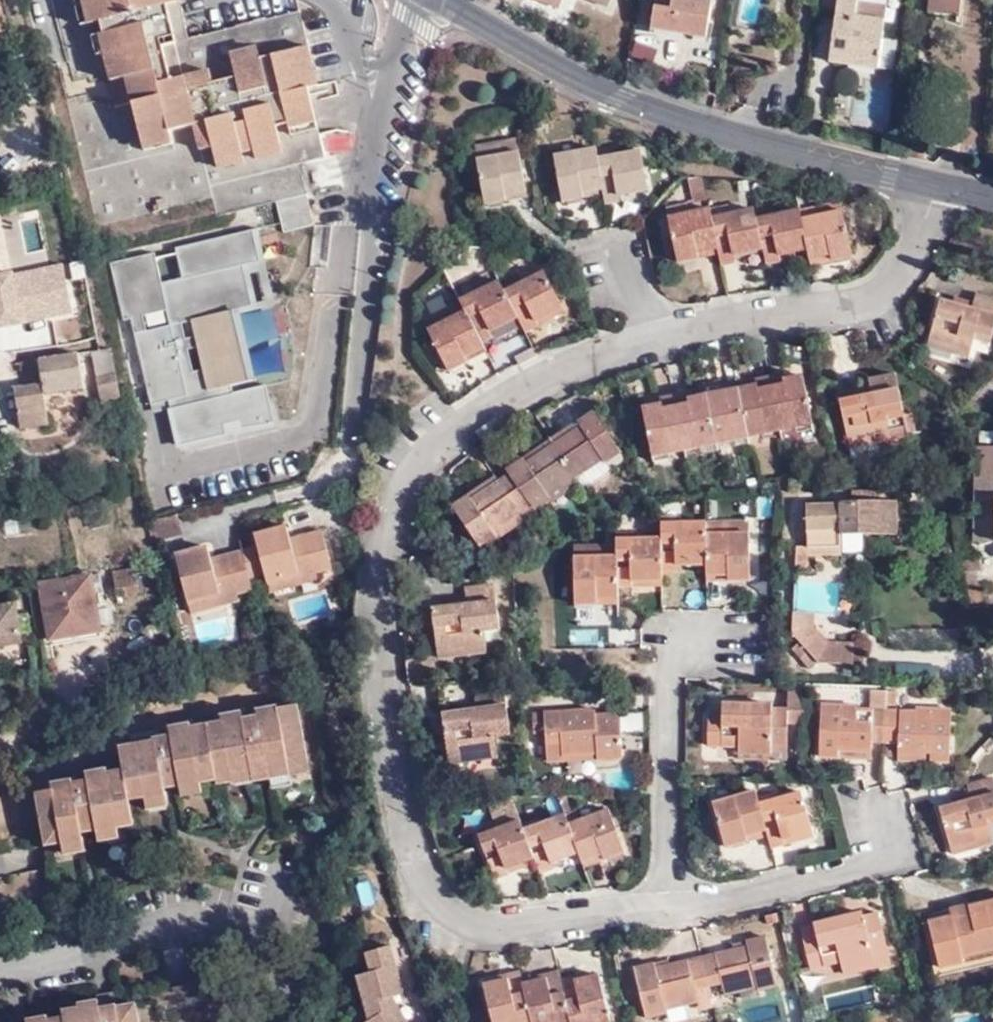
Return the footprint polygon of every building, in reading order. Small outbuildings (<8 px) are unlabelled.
[(277,206),(305,200),(296,165),(324,158),(307,90),(292,28),(178,57),(164,0),(52,0),(66,63),(58,65),(97,225),(211,197),(216,216),(276,201),(277,206)] [(178,57),(292,28),(307,90),(318,88),(300,13),(189,39),(179,0),(164,0),(178,57)] [(710,0),(657,0),(652,30),(705,39),(710,0)] [(858,2),(859,0),(840,0),(833,63),(849,65),(848,63),(895,69),(899,41),(883,39),(886,20),(857,16),(858,2)] [(931,14),(959,16),(961,0),(932,0),(931,14)] [(887,6),(858,2),(857,16),(886,20),(887,6)] [(636,40),(631,54),(651,62),(657,48),(636,40)] [(8,117),(6,107),(0,108),(0,119),(8,117)] [(518,140),(501,143),(503,156),(479,160),(488,204),(508,200),(507,194),(528,191),(518,140)] [(503,156),(501,143),(477,147),(479,160),(503,156)] [(604,186),(606,194),(607,202),(620,199),(618,191),(628,190),(629,193),(648,189),(640,151),(599,159),(597,150),(556,158),(564,201),(586,197),(585,190),(604,186)] [(695,197),(708,193),(706,180),(692,183),(695,197)] [(586,197),(606,194),(604,186),(585,190),(586,197)] [(529,197),(528,191),(507,194),(508,200),(529,197)] [(710,201),(708,193),(695,197),(697,205),(710,201)] [(305,200),(277,206),(283,231),(312,224),(305,200)] [(804,222),(843,212),(840,201),(800,211),(804,222)] [(715,220),(736,215),(733,205),(713,210),(715,220)] [(669,211),(671,218),(692,214),(690,206),(669,211)] [(855,254),(843,212),(804,222),(800,211),(778,216),(759,221),(757,215),(756,210),(736,215),(715,220),(713,210),(712,209),(692,214),(671,218),(670,219),(680,262),(700,257),(699,251),(721,246),(722,252),(725,263),(737,259),(735,251),(743,249),(744,254),(765,248),(768,263),(784,260),(781,251),(789,249),(790,254),(810,249),(814,260),(832,255),(834,260),(855,254)] [(759,221),(778,216),(777,210),(757,215),(759,221)] [(122,319),(129,317),(148,403),(166,399),(168,408),(176,445),(224,433),(221,422),(235,419),(237,428),(267,423),(272,422),(264,384),(230,391),(228,384),(247,379),(231,308),(251,304),(242,264),(259,260),(252,229),(174,247),(181,277),(160,282),(153,251),(109,261),(122,319)] [(700,257),(722,252),(721,246),(699,251),(700,257)] [(7,271),(0,272),(0,298),(37,291),(30,255),(8,260),(10,270),(7,271)] [(815,265),(834,260),(832,255),(814,260),(815,265)] [(70,261),(75,290),(88,288),(83,259),(70,261)] [(463,300),(464,302),(468,310),(430,329),(450,368),(468,360),(466,355),(485,345),(482,340),(493,335),(489,326),(499,321),(501,325),(518,316),(525,331),(537,325),(534,318),(543,313),(545,316),(563,308),(546,272),(505,291),(501,281),(463,300)] [(950,352),(967,356),(974,333),(988,336),(992,319),(992,299),(970,294),(967,308),(936,300),(927,337),(952,344),(950,352)] [(468,310),(464,302),(426,320),(430,329),(468,310)] [(925,345),(950,352),(952,344),(927,337),(925,345)] [(487,350),(485,345),(466,355),(468,360),(487,350)] [(114,371),(109,347),(89,350),(94,376),(114,371)] [(78,350),(19,359),(20,368),(29,366),(32,382),(13,385),(19,424),(46,420),(42,391),(82,385),(78,350)] [(812,421),(802,371),(783,375),(781,369),(758,374),(759,380),(740,384),(738,378),(726,381),(727,387),(687,394),(685,389),(660,394),(661,400),(643,403),(652,455),(812,421)] [(908,431),(904,409),(895,369),(869,375),(871,383),(840,390),(849,435),(876,429),(878,438),(908,431)] [(100,401),(119,397),(114,371),(94,376),(100,401)] [(166,399),(148,403),(150,412),(168,408),(166,399)] [(603,458),(604,461),(623,450),(592,406),(576,417),(579,421),(525,458),(522,453),(505,465),(509,469),(471,495),(467,491),(451,502),(480,545),(495,535),(497,538),(538,512),(536,507),(549,499),(551,502),(580,482),(577,476),(603,458)] [(913,407),(904,409),(908,431),(918,428),(913,407)] [(235,419),(221,422),(224,433),(267,423),(237,428),(235,419)] [(876,429),(849,435),(851,443),(878,438),(876,429)] [(973,540),(992,540),(992,444),(975,444),(973,540)] [(609,467),(604,461),(603,458),(577,476),(580,482),(583,486),(609,467)] [(805,542),(836,543),(837,532),(895,534),(896,502),(883,502),(883,491),(849,490),(849,501),(805,499),(804,542),(805,542)] [(707,529),(707,518),(661,518),(662,534),(615,535),(616,553),(574,553),(576,603),(599,603),(599,597),(619,597),(619,583),(628,582),(628,576),(664,577),(664,569),(676,569),(676,563),(706,563),(706,574),(729,574),(729,579),(752,578),(751,528),(707,529)] [(750,518),(707,518),(707,529),(751,528),(750,518)] [(283,523),(271,527),(273,535),(286,531),(283,523)] [(240,549),(248,575),(263,572),(265,578),(296,569),(293,562),(308,558),(312,569),(328,565),(318,528),(288,537),(286,531),(273,535),(271,527),(252,532),(255,544),(240,549)] [(804,562),(804,550),(805,542),(804,542),(794,542),(792,562),(804,562)] [(836,552),(836,543),(805,542),(804,550),(836,552)] [(205,544),(191,548),(193,558),(208,554),(205,544)] [(234,590),(251,585),(248,575),(240,549),(210,558),(208,554),(193,558),(191,548),(174,553),(185,599),(217,590),(214,585),(230,580),(234,590)] [(992,636),(992,625),(976,569),(981,568),(980,553),(960,554),(986,639),(992,636)] [(296,569),(265,578),(267,589),(314,576),(312,569),(308,558),(293,562),(296,569)] [(139,564),(108,569),(112,591),(133,588),(130,571),(139,570),(139,564)] [(41,639),(44,659),(49,659),(47,645),(52,644),(51,639),(95,631),(92,610),(97,610),(94,595),(100,593),(96,571),(38,580),(46,638),(41,639)] [(236,597),(234,590),(230,580),(214,585),(217,590),(185,599),(188,610),(236,597)] [(466,646),(466,654),(487,652),(484,623),(498,622),(494,583),(467,587),(469,603),(432,608),(438,648),(466,646)] [(14,599),(0,601),(0,643),(21,639),(14,599)] [(808,621),(809,608),(788,606),(787,629),(793,637),(804,628),(817,644),(830,645),(829,640),(822,638),(808,621)] [(847,641),(829,640),(830,645),(817,644),(804,628),(793,637),(786,642),(794,653),(802,648),(810,658),(846,661),(847,641)] [(570,629),(570,643),(598,643),(597,629),(570,629)] [(438,656),(466,654),(466,646),(438,648),(438,656)] [(478,701),(477,693),(474,677),(439,682),(443,706),(478,701)] [(802,702),(802,679),(788,678),(787,701),(802,702)] [(504,688),(477,693),(478,701),(479,707),(444,713),(450,754),(477,751),(478,758),(498,755),(496,735),(495,728),(510,726),(504,688)] [(784,753),(786,720),(787,706),(772,705),(772,701),(722,699),(721,712),(707,712),(706,745),(736,746),(736,752),(784,753)] [(929,753),(929,761),(949,762),(952,708),(914,706),(914,708),(857,706),(857,702),(819,700),(816,755),(836,756),(836,749),(869,750),(870,741),(895,742),(895,751),(929,753)] [(300,701),(276,705),(277,709),(259,713),(242,716),(223,720),(192,726),(192,727),(170,731),(171,733),(154,736),(155,738),(119,745),(123,768),(108,771),(108,774),(86,778),(87,780),(73,782),(73,784),(52,788),(34,791),(45,845),(60,842),(60,846),(83,841),(82,832),(80,825),(95,822),(96,829),(97,831),(118,827),(134,824),(129,800),(145,797),(145,800),(166,796),(165,786),(163,776),(178,773),(180,784),(180,785),(203,781),(217,779),(218,783),(233,780),(231,773),(253,769),(255,779),(255,780),(264,779),(291,773),(290,766),(312,761),(300,701)] [(801,720),(802,702),(787,701),(787,706),(786,720),(801,720)] [(277,709),(276,705),(277,704),(259,707),(259,713),(277,709)] [(595,706),(533,708),(534,727),(547,726),(549,757),(597,755),(602,758),(611,759),(618,756),(623,752),(622,708),(595,710),(595,706)] [(223,720),(242,716),(241,710),(222,714),(223,720)] [(645,728),(644,711),(623,712),(624,730),(645,728)] [(192,727),(192,726),(190,722),(169,726),(170,731),(192,727)] [(511,733),(510,726),(495,728),(496,735),(511,733)] [(836,749),(836,756),(869,757),(869,750),(836,749)] [(477,751),(450,754),(452,762),(478,758),(477,751)] [(895,759),(929,761),(929,753),(895,751),(895,759)] [(313,771),(312,761),(290,766),(291,773),(293,776),(313,771)] [(108,774),(108,771),(106,767),(85,771),(86,778),(108,774)] [(235,783),(255,779),(253,769),(231,773),(233,780),(235,783)] [(172,785),(180,784),(178,773),(163,776),(165,786),(172,785)] [(965,782),(966,791),(949,795),(951,803),(938,806),(950,853),(992,843),(988,823),(992,822),(992,776),(992,775),(965,782)] [(51,782),(52,788),(73,784),(73,782),(72,778),(51,782)] [(205,791),(203,781),(180,785),(182,796),(205,791)] [(755,787),(710,799),(724,846),(747,839),(745,833),(765,828),(770,847),(782,844),(780,839),(811,830),(800,788),(759,799),(755,787)] [(489,808),(513,801),(510,793),(487,801),(489,808)] [(169,805),(166,796),(145,800),(147,810),(169,805)] [(522,824),(513,801),(489,808),(491,814),(494,824),(476,832),(494,877),(508,872),(506,866),(534,856),(540,872),(554,867),(551,860),(578,851),(582,862),(602,854),(603,859),(626,851),(608,804),(566,819),(563,810),(522,824)] [(472,822),(476,832),(494,824),(491,814),(472,822)] [(89,831),(96,829),(95,822),(80,825),(82,832),(89,831)] [(120,837),(118,827),(97,831),(98,841),(120,837)] [(85,850),(83,841),(60,846),(63,855),(85,850)] [(968,906),(970,913),(952,918),(951,915),(926,922),(940,976),(992,962),(992,900),(968,906)] [(970,913),(968,906),(967,903),(949,908),(951,915),(952,918),(970,913)] [(798,926),(808,968),(838,960),(841,973),(889,962),(877,912),(862,915),(860,910),(812,921),(812,923),(798,926)] [(764,934),(743,939),(743,943),(654,965),(652,960),(632,964),(644,1017),(665,1012),(664,1007),(697,1001),(693,989),(719,983),(721,995),(755,988),(755,990),(776,985),(764,934)] [(395,998),(404,995),(390,947),(365,954),(370,973),(357,977),(365,1006),(370,1003),(375,1019),(369,1021),(367,1021),(409,1021),(399,1005),(392,1007),(389,999),(395,998)] [(481,983),(491,1021),(528,1021),(530,1021),(531,1021),(566,1021),(570,1021),(605,1021),(609,1021),(597,972),(559,981),(557,972),(521,981),(518,973),(481,983)] [(137,1001),(117,1005),(115,994),(107,996),(99,997),(100,1004),(80,1008),(79,1005),(62,1008),(63,1016),(47,1019),(48,1021),(42,1021),(141,1021),(137,1001)] [(100,1004),(99,997),(77,1001),(79,1005),(80,1008),(100,1004)] [(399,1005),(395,998),(389,999),(392,1007),(399,1005)] [(370,1003),(365,1006),(369,1021),(375,1019),(370,1003)]
